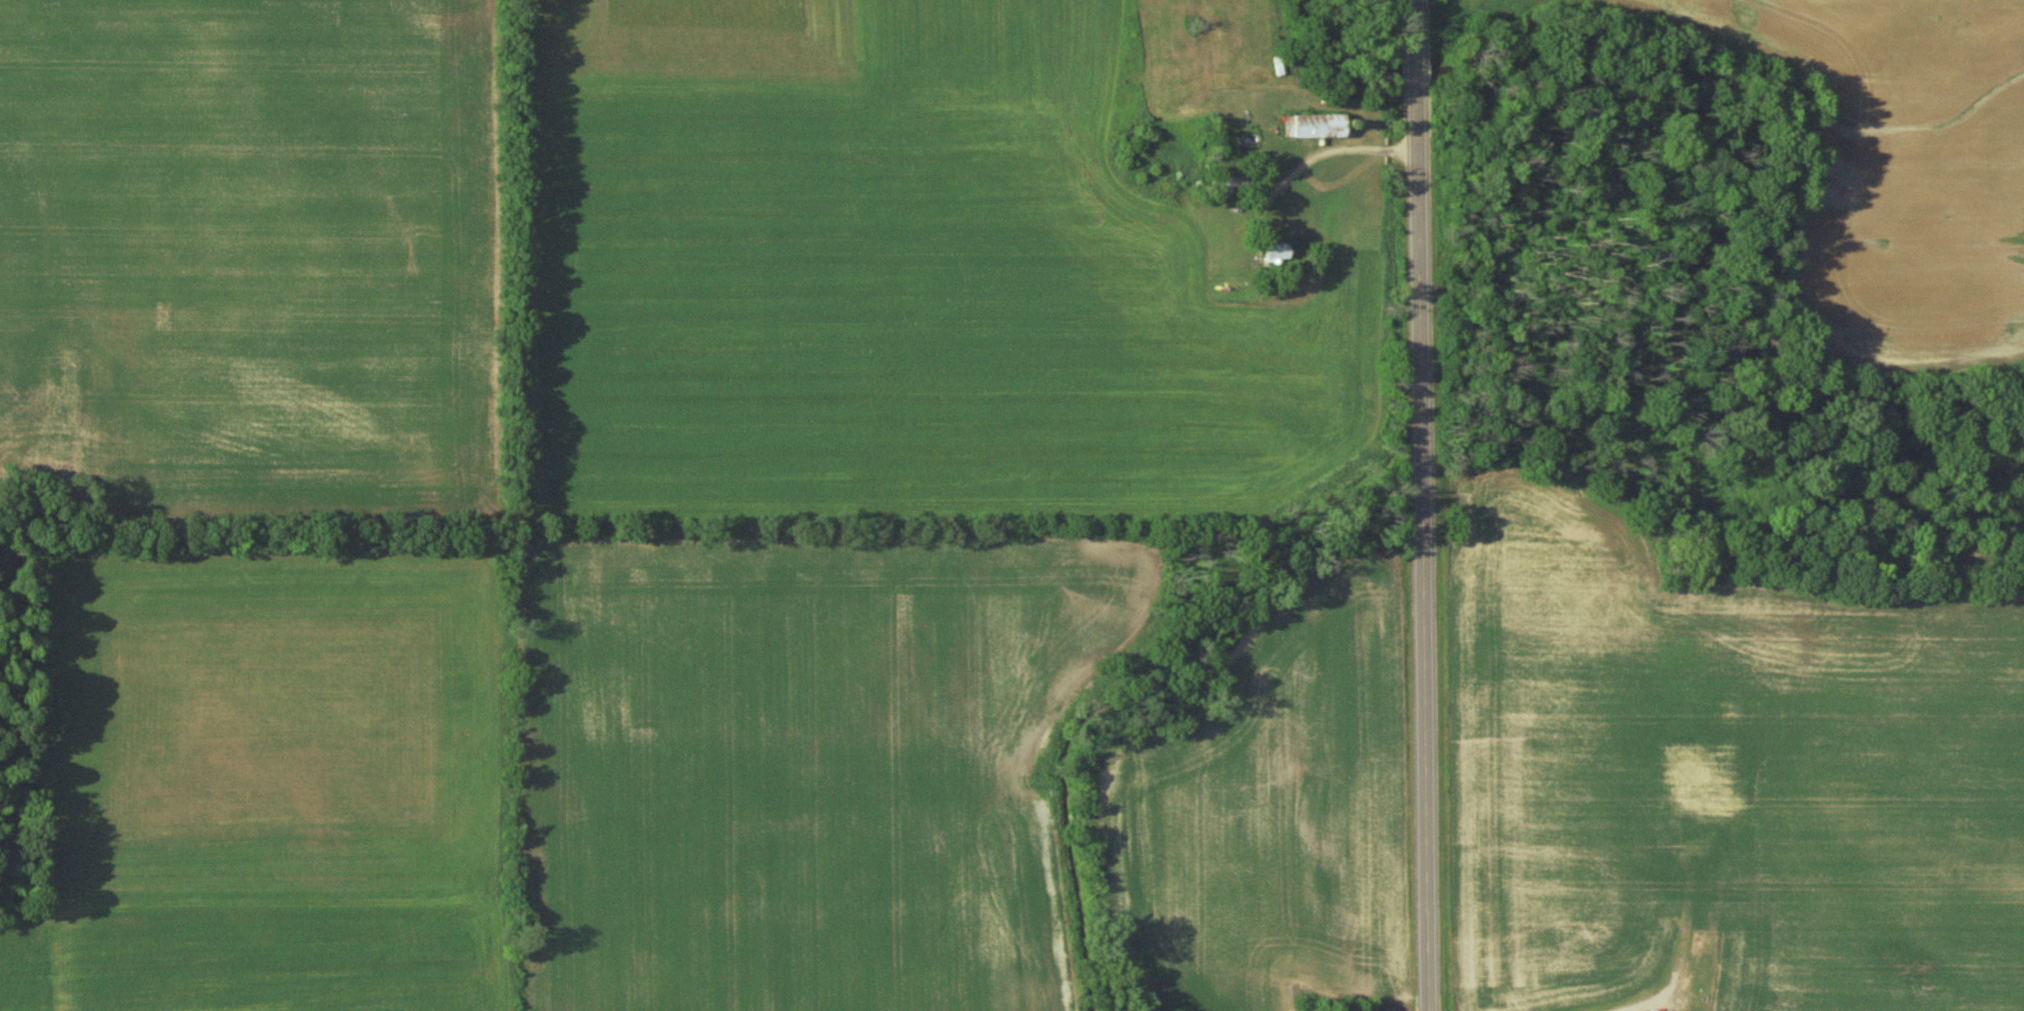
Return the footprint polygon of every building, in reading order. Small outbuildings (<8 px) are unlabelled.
[(1293,137),(1343,137),(1343,113),(1293,114),(1293,137)] [(1232,196),(1231,176),(1213,177),(1214,196),(1232,196)] [(1264,243),(1265,260),(1286,259),(1286,242),(1264,243)]
